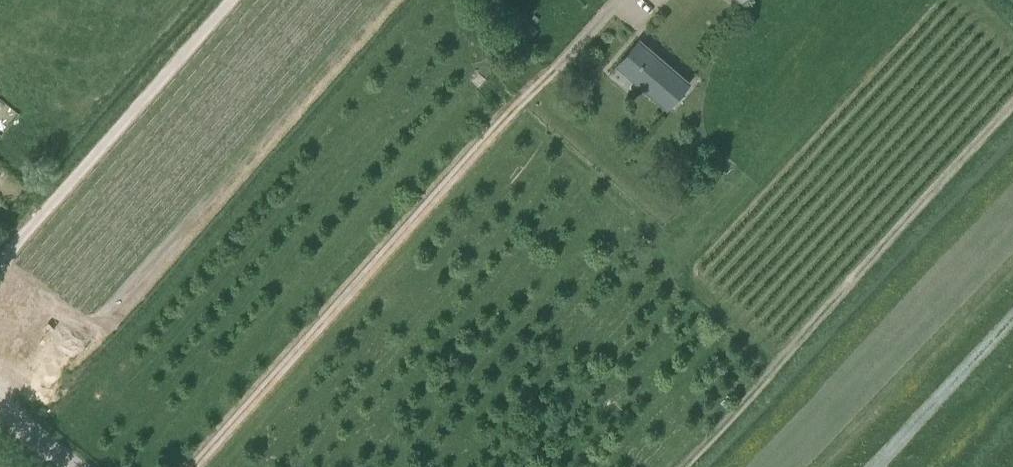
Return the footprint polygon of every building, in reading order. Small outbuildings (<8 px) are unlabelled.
[(667,106),(688,81),(640,40),(619,64),(667,106)]
